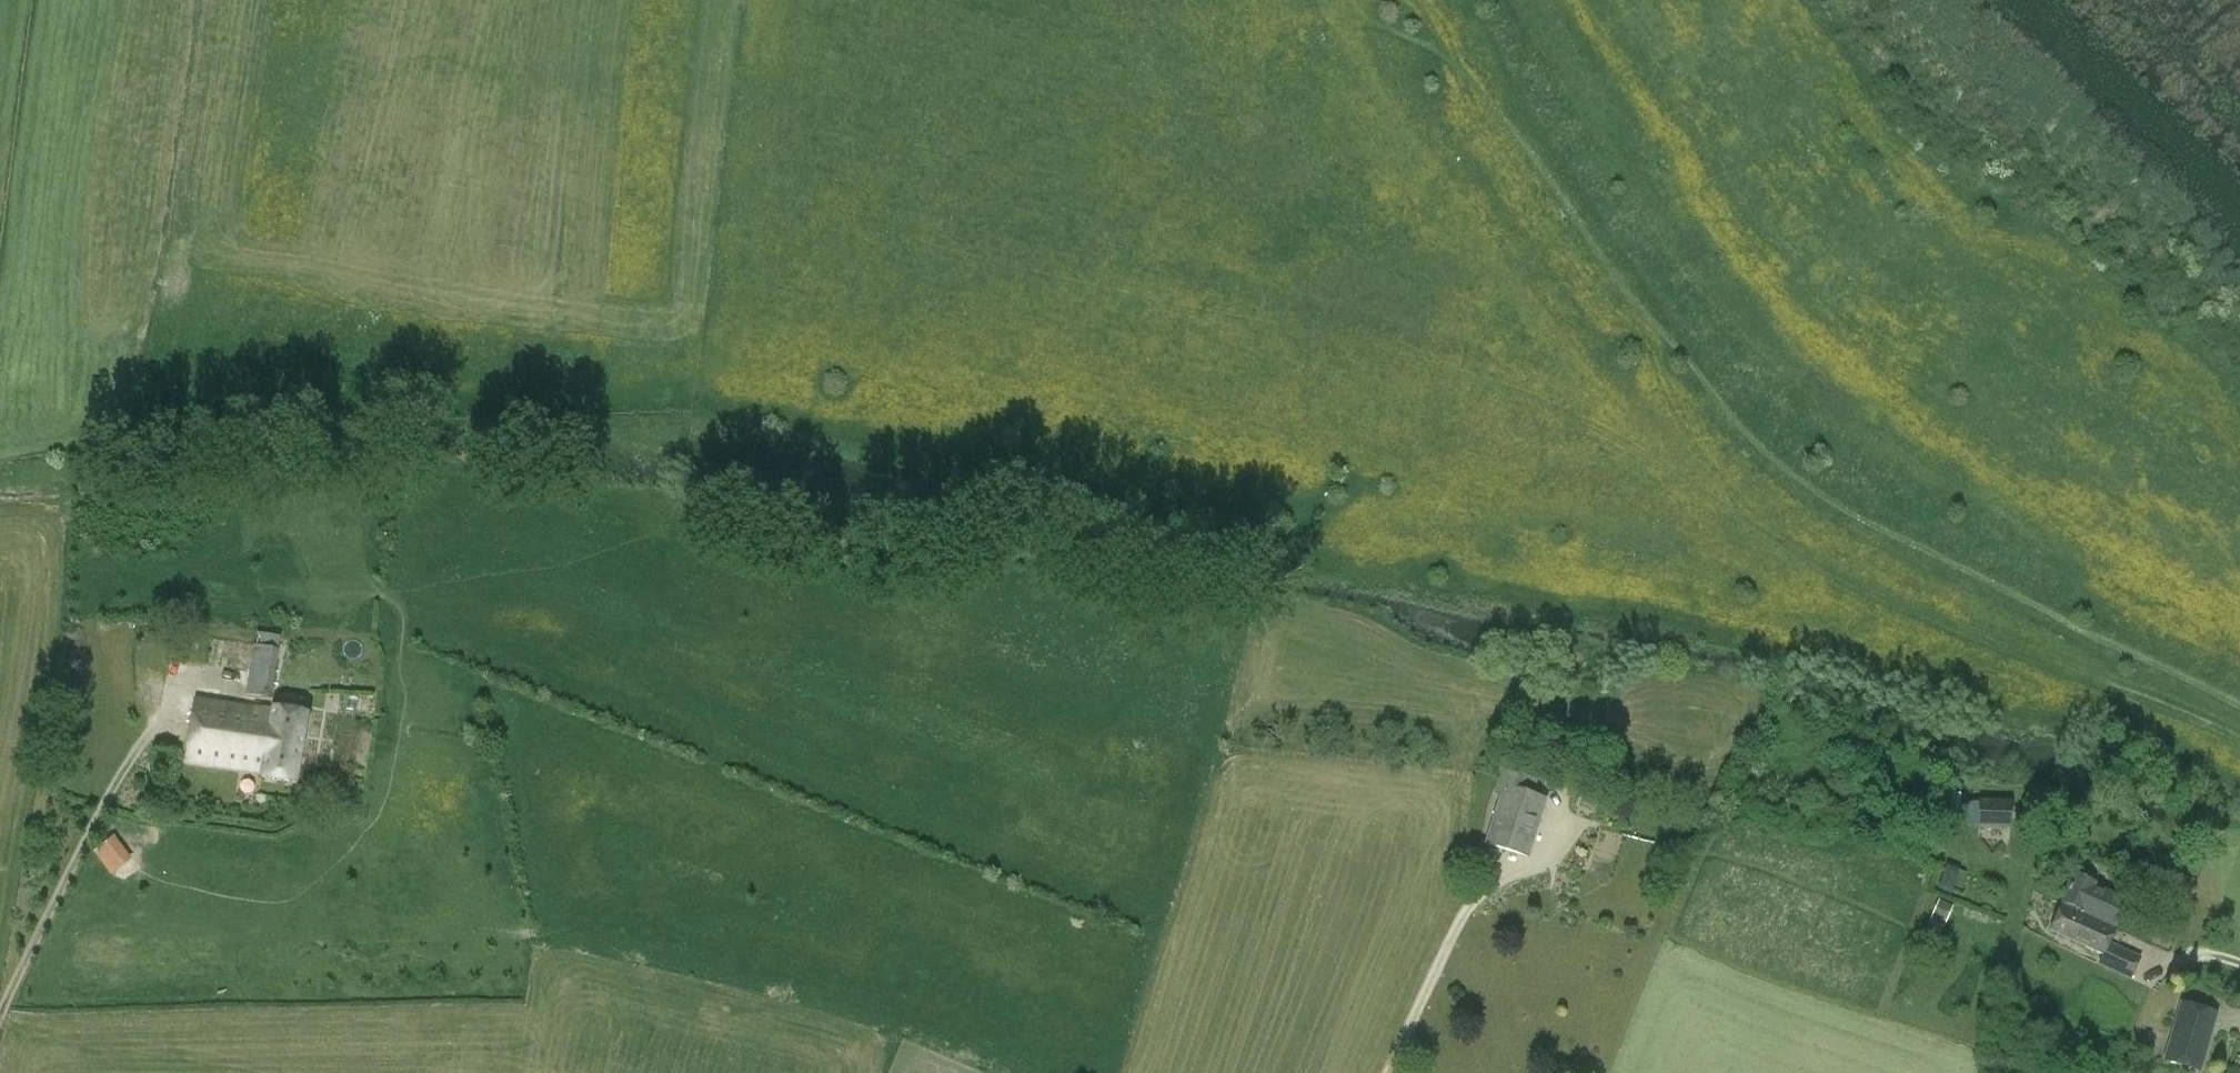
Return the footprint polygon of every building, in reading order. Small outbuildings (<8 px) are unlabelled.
[(258,633),(256,646),(249,695),(270,698),(278,649),(280,636),(258,633)] [(185,762),(263,774),(263,777),(298,783),(309,713),(274,707),(274,709),(195,697),(185,762)] [(1493,794),(1501,797),(1487,844),(1528,856),(1545,798),(1532,794),(1535,781),(1500,771),(1493,794)] [(193,801),(178,798),(176,809),(191,811),(193,801)] [(2011,830),(2012,801),(1978,800),(1978,829),(2011,830)] [(113,875),(133,859),(114,836),(94,852),(113,875)] [(2116,927),(2127,901),(2093,887),(2096,882),(2074,873),(2062,903),(2116,927)] [(1946,923),(1954,907),(1939,900),(1929,921),(1937,925),(1940,920),(1946,923)] [(2132,978),(2142,957),(2109,942),(2114,930),(2061,906),(2050,930),(2103,953),(2099,963),(2132,978)] [(2199,1070),(2216,1012),(2182,1002),(2165,1060),(2199,1070)]
